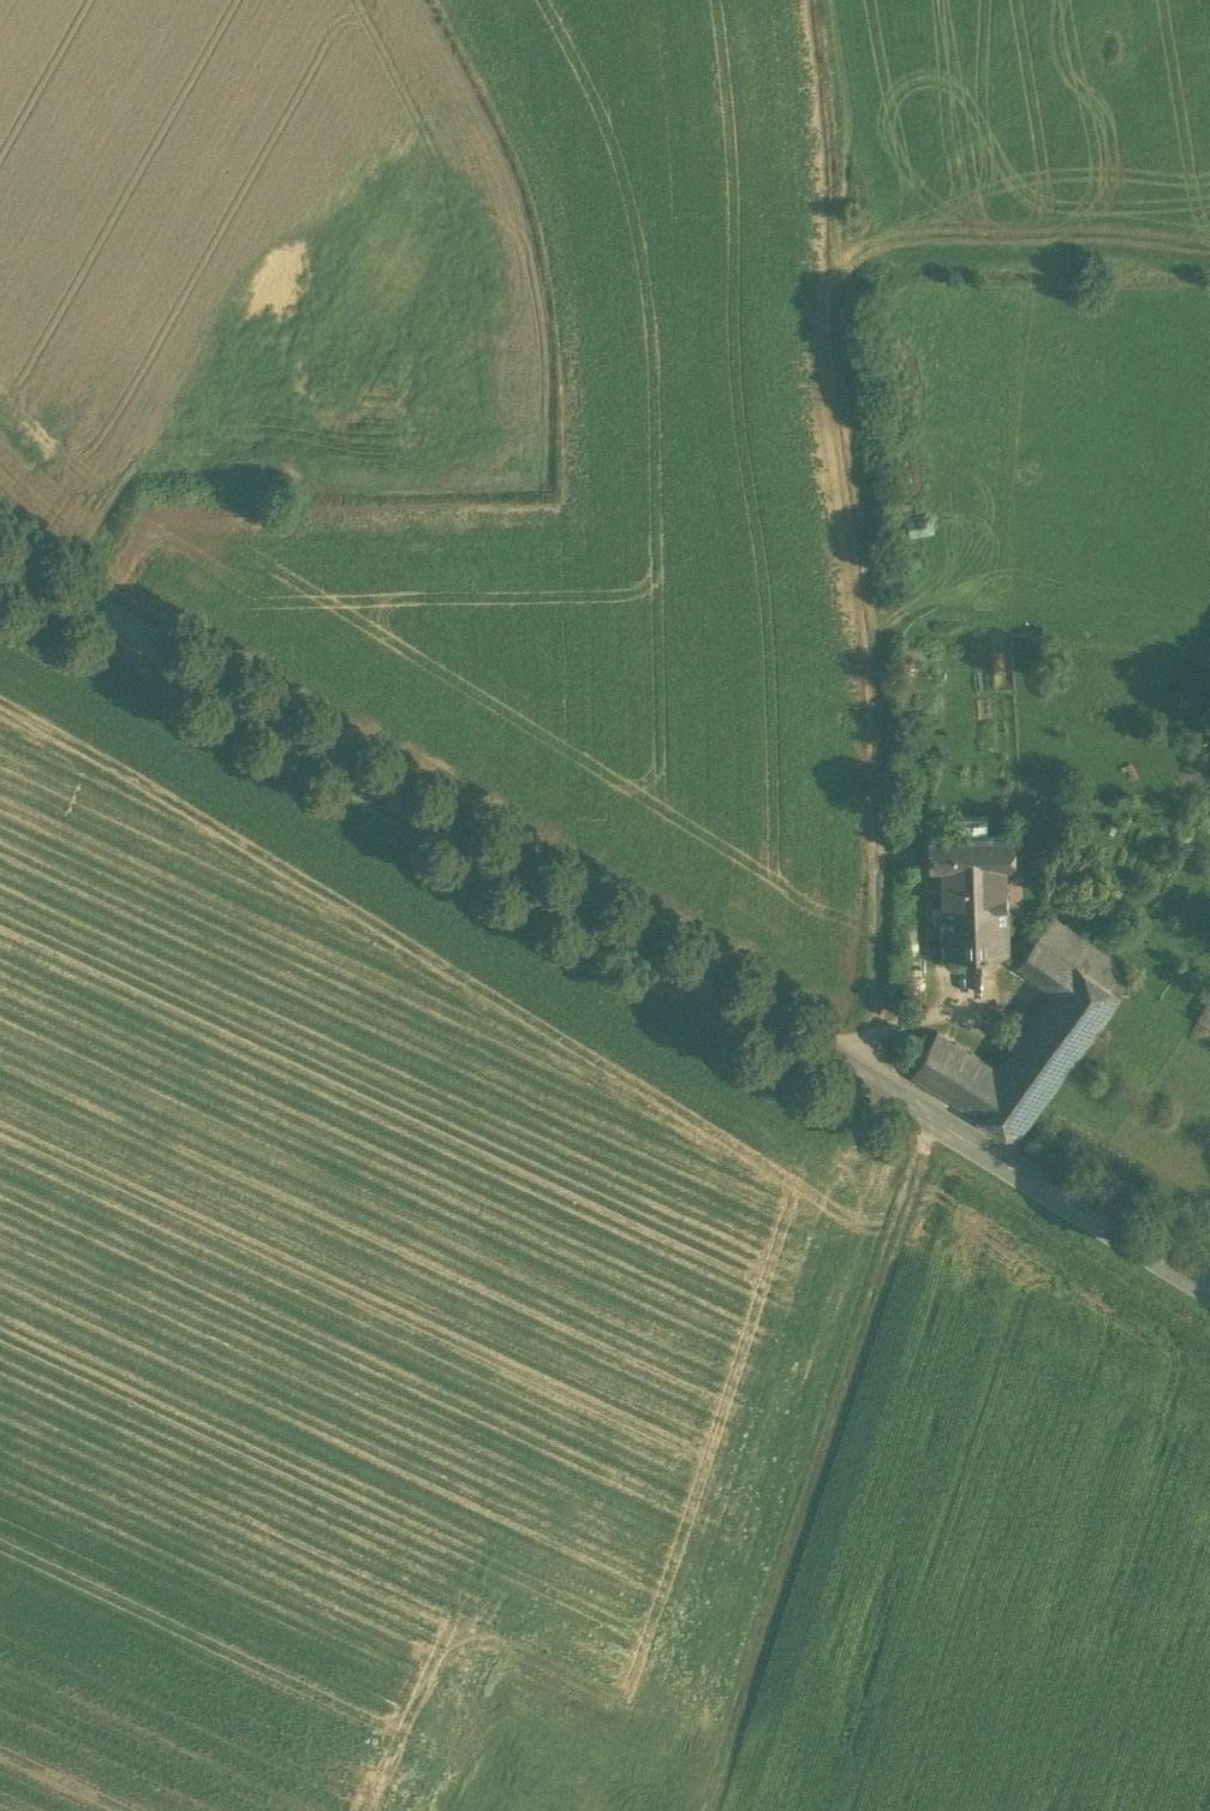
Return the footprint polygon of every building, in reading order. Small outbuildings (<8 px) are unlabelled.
[(957,817),(957,837),(989,836),(988,817),(957,817)] [(957,837),(932,838),(932,866),(943,865),(1007,864),(1017,864),(1015,836),(989,836),(957,837)] [(1007,864),(943,865),(943,906),(936,906),(937,922),(944,922),(1009,920),(1007,864)] [(1052,918),(1039,936),(1076,963),(1119,992),(1133,974),(1052,918)] [(1010,953),(1009,920),(944,922),(945,956),(1010,953)] [(1056,991),(1076,963),(1039,936),(1018,964),(1031,973),(1056,991)] [(999,1070),(971,1110),(1018,1139),(1121,994),(1119,992),(1076,963),(1056,991),(1045,1006),(999,1070)] [(1045,1006),(1056,991),(1031,973),(1021,990),(1045,1006)] [(1199,1018),(1209,1024),(1209,998),(1199,1018)] [(913,1075),(971,1110),(999,1070),(938,1032),(913,1075)]
